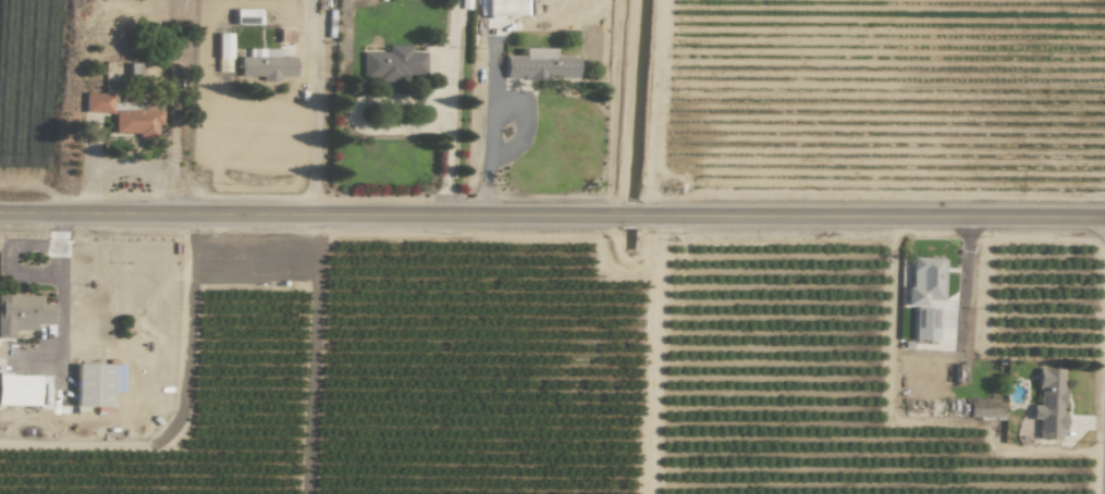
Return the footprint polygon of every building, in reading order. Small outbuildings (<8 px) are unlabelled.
[(525,0),(489,0),(490,17),(525,15),(525,0)] [(231,73),(232,34),(216,33),(215,73),(231,73)] [(410,46),(387,46),(388,53),(364,53),(364,80),(426,79),(426,53),(410,53),(410,46)] [(241,58),(242,78),(297,76),(297,57),(281,58),(280,49),(248,49),(248,57),(241,58)] [(507,79),(579,80),(579,57),(557,57),(557,50),(525,49),(525,57),(508,57),(507,79)] [(115,134),(143,134),(143,139),(157,139),(157,127),(163,127),(163,110),(113,111),(113,94),(85,94),(85,113),(115,113),(115,134)] [(944,300),(945,259),(911,258),(910,306),(928,307),(928,300),(944,300)] [(37,331),(37,325),(54,325),(54,305),(43,305),(43,296),(0,295),(0,330),(37,331)] [(77,407),(113,408),(114,365),(78,365),(77,407)] [(1065,370),(1040,369),(1040,407),(1034,406),(1034,420),(1039,420),(1039,440),(1064,441),(1065,414),(1064,414),(1065,370)] [(41,407),(41,376),(0,375),(0,406),(41,407)]
